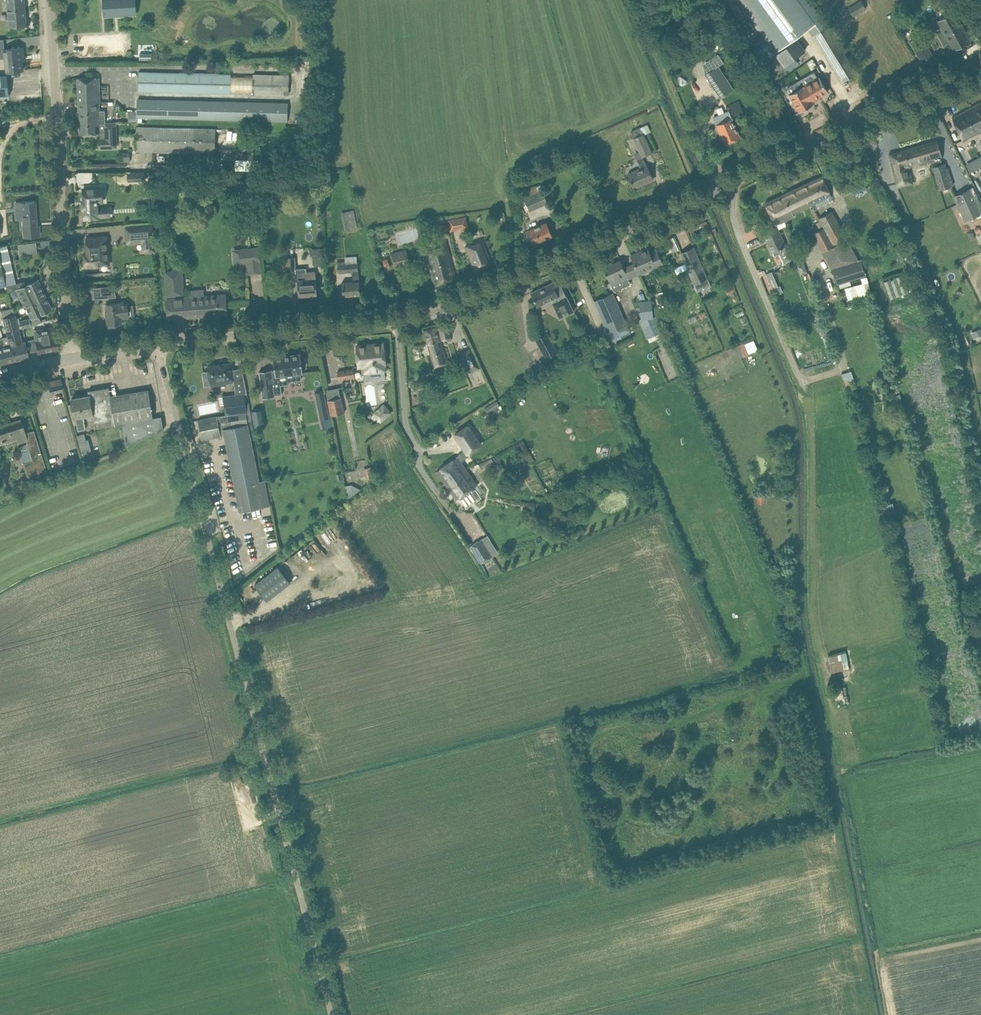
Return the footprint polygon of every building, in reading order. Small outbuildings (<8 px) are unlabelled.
[(9,27),(26,25),(24,0),(7,0),(9,27)] [(129,0),(103,0),(104,15),(130,14),(129,0)] [(775,52),(809,28),(814,36),(828,26),(809,0),(736,0),(775,52)] [(850,16),(864,8),(860,1),(846,10),(850,16)] [(954,50),(971,40),(954,11),(937,20),(945,35),(940,38),(944,45),(949,42),(954,50)] [(828,26),(814,36),(842,81),(856,72),(828,26)] [(124,55),(123,34),(82,37),(83,57),(124,55)] [(921,62),(932,55),(926,45),(921,48),(916,38),(910,42),(921,62)] [(797,39),(776,54),(784,65),(805,50),(797,39)] [(4,49),(7,71),(23,70),(22,56),(24,56),(23,47),(4,49)] [(705,73),(721,97),(734,88),(717,64),(705,73)] [(288,94),(289,75),(139,71),(138,91),(288,94)] [(9,95),(7,75),(0,75),(0,96),(9,95)] [(819,76),(789,94),(799,112),(814,103),(812,101),(828,91),(819,76)] [(80,112),(80,124),(105,123),(105,122),(105,110),(100,111),(99,102),(100,102),(99,77),(77,78),(79,112),(80,112)] [(138,99),(138,111),(129,110),(129,117),(287,121),(288,102),(138,99)] [(969,108),(980,129),(980,101),(969,108)] [(969,108),(952,117),(957,126),(963,141),(980,131),(980,129),(969,108)] [(729,111),(714,117),(725,144),(740,137),(729,111)] [(105,122),(105,123),(80,124),(80,133),(100,133),(101,148),(117,147),(117,122),(105,122)] [(612,130),(616,137),(630,130),(626,123),(612,130)] [(631,136),(651,131),(649,125),(630,130),(631,136)] [(215,153),(215,129),(137,127),(137,151),(215,153)] [(643,134),(634,138),(641,156),(650,152),(643,134)] [(909,166),(942,157),(937,140),(889,154),(898,186),(914,182),(909,166)] [(972,161),(976,169),(980,166),(980,156),(972,161)] [(236,159),(236,169),(258,170),(258,159),(236,159)] [(641,169),(628,175),(634,188),(653,179),(644,159),(638,161),(641,169)] [(939,189),(950,186),(944,163),(932,166),(939,189)] [(144,172),(136,173),(136,181),(145,180),(144,172)] [(812,205),(831,195),(827,185),(822,176),(802,185),(812,205)] [(101,182),(83,184),(83,195),(82,195),(83,197),(84,197),(84,201),(83,201),(83,203),(84,203),(85,214),(99,213),(99,211),(104,211),(103,203),(98,203),(98,197),(102,196),(101,182)] [(524,191),(528,198),(524,200),(529,212),(547,204),(542,192),(543,191),(540,184),(536,186),(536,185),(524,191)] [(784,221),(796,216),(794,213),(812,205),(802,185),(774,199),(784,221)] [(965,218),(980,210),(980,204),(973,188),(957,196),(960,203),(958,204),(965,218)] [(774,199),(765,203),(775,225),(784,221),(774,199)] [(26,212),(22,212),(23,218),(24,236),(39,235),(38,226),(36,226),(34,201),(25,202),(26,212)] [(353,209),(341,212),(345,230),(358,228),(353,209)] [(819,218),(824,227),(833,245),(834,244),(847,237),(832,211),(819,218)] [(465,217),(447,220),(450,232),(461,230),(461,225),(467,224),(465,217)] [(547,222),(528,230),(534,244),(553,236),(547,222)] [(137,226),(138,241),(147,240),(148,250),(154,250),(152,225),(137,226)] [(785,245),(776,227),(764,233),(772,251),(785,245)] [(813,233),(823,251),(830,263),(841,257),(834,244),(833,245),(824,227),(813,233)] [(100,261),(109,260),(107,242),(104,242),(103,236),(86,238),(88,254),(84,254),(85,266),(101,265),(100,261)] [(53,239),(40,241),(41,246),(46,246),(47,263),(54,263),(53,239)] [(399,240),(388,242),(390,248),(401,246),(399,240)] [(481,240),(465,246),(476,271),(492,263),(481,240)] [(35,241),(18,244),(19,254),(37,252),(35,241)] [(446,241),(433,244),(434,250),(425,252),(434,285),(456,279),(446,241)] [(0,246),(0,261),(5,285),(6,285),(15,282),(7,245),(0,246)] [(652,270),(664,264),(656,248),(649,251),(648,247),(631,255),(638,272),(650,266),(652,270)] [(707,278),(694,247),(681,253),(694,283),(707,278)] [(241,250),(242,265),(262,264),(261,249),(241,250)] [(392,254),(396,267),(401,266),(400,262),(409,260),(406,250),(392,254)] [(316,256),(313,256),(314,267),(315,267),(318,266),(323,266),(323,255),(316,256)] [(344,256),(344,261),(337,262),(338,272),(353,271),(353,281),(342,282),(343,295),(360,294),(357,255),(344,256)] [(295,257),(287,258),(288,274),(295,273),(296,273),(295,268),(295,257)] [(620,260),(603,267),(611,284),(627,277),(628,279),(629,278),(620,260)] [(836,282),(865,273),(861,260),(832,269),(836,282)] [(296,273),(295,273),(296,282),(298,281),(299,295),(316,294),(316,284),(315,272),(307,272),(306,267),(295,268),(296,273)] [(172,270),(165,270),(167,296),(184,295),(184,289),(183,268),(172,269),(172,270)] [(772,271),(767,273),(773,290),(776,289),(778,294),(783,291),(781,285),(779,286),(772,271)] [(886,281),(892,297),(907,292),(901,275),(886,281)] [(6,285),(5,285),(7,292),(17,287),(17,289),(16,290),(24,307),(25,306),(37,300),(37,299),(45,295),(38,280),(26,285),(24,281),(15,282),(6,285)] [(552,282),(531,292),(538,306),(552,299),(560,317),(574,311),(567,296),(560,299),(552,282)] [(844,287),(848,299),(867,294),(864,282),(844,287)] [(115,285),(102,287),(103,295),(116,294),(115,285)] [(613,293),(595,301),(608,332),(626,324),(613,293)] [(37,300),(25,306),(31,318),(39,314),(42,313),(51,308),(45,295),(37,299),(37,300)] [(207,314),(227,313),(225,295),(167,300),(168,318),(207,315),(207,314)] [(130,317),(127,300),(107,303),(109,317),(106,317),(108,328),(116,327),(116,324),(122,323),(121,318),(130,317)] [(639,302),(641,319),(653,317),(651,300),(639,302)] [(7,336),(13,361),(28,357),(26,345),(25,341),(21,342),(18,328),(17,324),(19,323),(19,321),(18,318),(15,318),(12,307),(0,309),(3,317),(7,336)] [(30,325),(28,319),(19,321),(19,323),(17,324),(18,328),(30,325)] [(450,332),(454,331),(451,322),(438,326),(438,325),(423,330),(435,367),(448,363),(441,340),(447,338),(448,341),(452,340),(450,332)] [(51,327),(34,331),(34,333),(38,353),(58,349),(55,337),(53,338),(52,330),(51,327)] [(547,333),(536,340),(548,362),(559,355),(547,333)] [(0,339),(0,364),(13,361),(7,336),(0,338),(1,339),(0,339)] [(365,365),(366,371),(385,369),(384,363),(386,363),(384,343),(356,346),(358,366),(365,365)] [(471,348),(460,353),(465,363),(469,373),(480,368),(477,361),(476,359),(471,348)] [(289,374),(290,381),(301,379),(300,373),(302,373),(303,373),(301,353),(300,353),(298,354),(274,357),(273,357),(275,370),(272,371),(272,369),(259,371),(262,397),(275,396),(275,395),(282,394),(279,376),(289,374)] [(234,382),(236,394),(244,393),(246,393),(244,378),(243,378),(244,380),(234,381),(231,362),(208,366),(209,372),(206,372),(204,374),(203,376),(204,380),(205,382),(207,383),(210,382),(210,385),(234,382)] [(339,379),(354,377),(353,368),(337,370),(339,379)] [(61,378),(48,382),(51,390),(63,387),(61,378)] [(149,390),(111,397),(109,387),(88,390),(89,395),(92,414),(94,428),(123,423),(127,446),(163,430),(161,417),(153,418),(149,390)] [(329,418),(323,390),(315,392),(321,419),(329,418)] [(244,393),(236,394),(224,396),(225,406),(226,415),(246,412),(244,393)] [(83,415),(92,414),(89,395),(72,398),(75,417),(78,430),(86,429),(83,415)] [(331,415),(344,412),(341,397),(328,400),(331,415)] [(497,400),(485,408),(491,417),(503,409),(497,400)] [(386,407),(375,416),(380,421),(390,412),(386,407)] [(262,408),(252,410),(255,429),(265,427),(262,408)] [(202,439),(224,435),(240,511),(270,505),(265,480),(259,481),(248,423),(246,412),(226,415),(198,420),(202,439)] [(457,457),(436,471),(445,483),(466,468),(461,461),(470,455),(468,453),(482,443),(475,434),(482,429),(486,426),(484,423),(479,417),(468,424),(467,425),(467,424),(456,432),(457,433),(455,434),(461,442),(466,449),(456,456),(457,457)] [(0,426),(0,443),(15,438),(16,442),(26,439),(26,441),(29,449),(31,455),(33,461),(24,464),(24,463),(23,463),(28,479),(47,473),(36,439),(33,430),(24,433),(20,420),(0,426)] [(87,441),(85,433),(78,435),(80,442),(87,441)] [(501,470),(503,466),(501,462),(497,462),(495,466),(497,470),(501,470)] [(367,483),(371,482),(373,475),(370,466),(362,469),(367,483)] [(466,468),(445,483),(456,499),(464,494),(465,495),(460,498),(465,506),(477,498),(471,489),(477,484),(466,468)] [(200,510),(205,535),(220,532),(216,507),(200,510)] [(314,538),(255,584),(267,600),(326,554),(314,538)] [(480,563),(483,561),(488,569),(496,564),(481,539),(470,546),(480,563)] [(832,662),(829,663),(832,673),(844,670),(842,660),(841,661),(832,662)]
